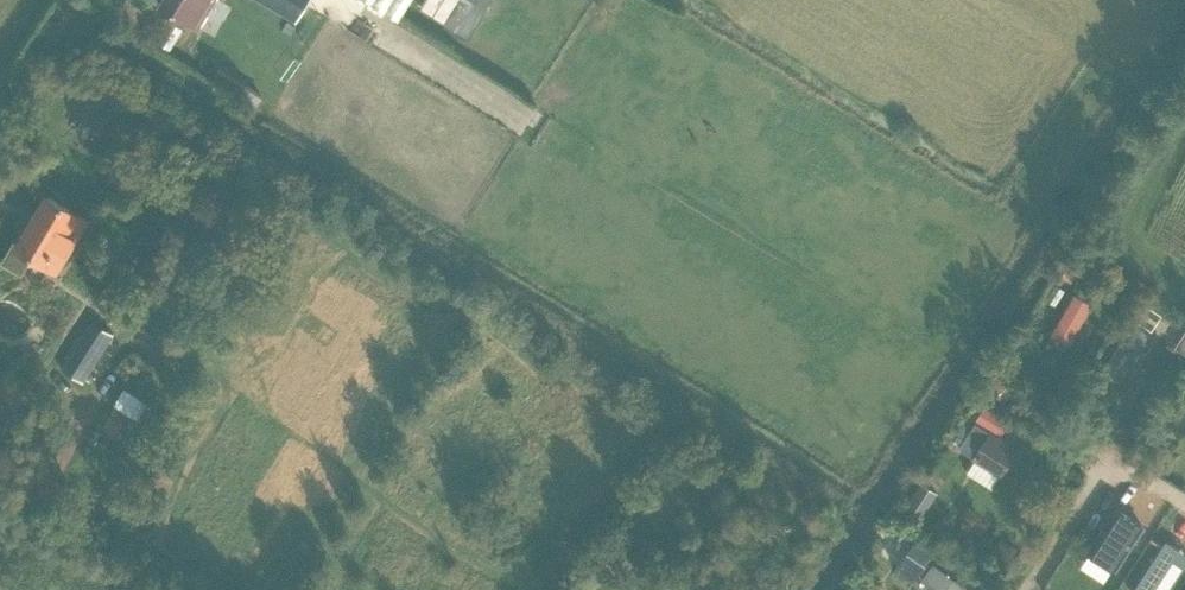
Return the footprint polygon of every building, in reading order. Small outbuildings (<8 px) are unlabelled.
[(156,4),(198,28),(214,0),(159,0),(156,4)] [(398,16),(408,0),(372,0),(398,16)] [(13,242),(1,261),(20,273),(31,255),(55,269),(87,216),(48,192),(17,244),(13,242)] [(1077,288),(1053,330),(1072,340),(1095,299),(1077,288)] [(1137,314),(1106,363),(1123,375),(1155,325),(1137,314)] [(114,332),(92,318),(61,367),(83,381),(114,332)] [(128,402),(133,390),(117,382),(111,394),(128,402)] [(1008,419),(983,404),(975,418),(1000,433),(1008,419)] [(972,456),(976,459),(1000,475),(1017,449),(989,431),(983,439),(969,430),(958,447),(972,456)] [(938,490),(920,479),(904,504),(921,515),(938,490)] [(1114,505),(1085,550),(1115,570),(1145,525),(1114,505)] [(923,575),(946,589),(981,589),(984,585),(937,554),(923,575)]
